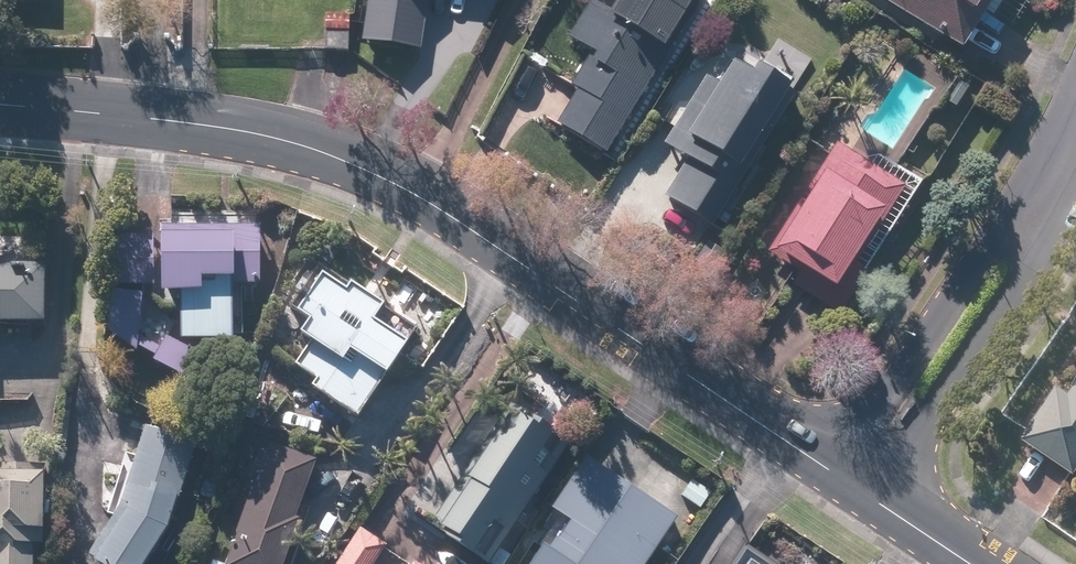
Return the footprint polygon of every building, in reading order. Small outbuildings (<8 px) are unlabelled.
[(359,32),(418,42),(425,0),(365,0),(359,32)] [(698,0),(629,0),(621,14),(598,0),(594,0),(573,34),(598,49),(578,82),(586,87),(565,120),(607,146),(698,0)] [(969,42),(994,0),(897,0),(969,42)] [(711,214),(802,74),(766,51),(757,65),(739,53),(721,81),(712,76),(672,138),(698,155),(675,191),(711,214)] [(907,185),(839,141),(771,248),(804,269),(796,282),(844,313),(870,272),(856,263),(907,185)] [(264,222),(166,223),(166,285),(189,285),(189,333),(240,333),(240,280),(265,280),(264,222)] [(153,232),(110,231),(109,279),(152,280),(153,232)] [(0,254),(0,317),(51,318),(51,261),(8,261),(8,254),(0,254)] [(322,381),(366,410),(415,335),(384,315),(394,298),(363,278),(358,285),(335,270),(311,307),(323,314),(314,329),(322,333),(304,360),(327,375),(322,381)] [(147,289),(113,285),(108,328),(140,347),(147,289)] [(1063,397),(1052,390),(1017,444),(1067,477),(1075,464),(1075,377),(1063,397)] [(574,439),(514,400),(439,515),(499,554),(574,439)] [(124,504),(99,548),(128,563),(152,563),(178,520),(200,438),(146,424),(124,504)] [(279,441),(236,563),(288,563),(326,457),(279,441)] [(590,454),(558,503),(579,517),(560,545),(554,540),(538,563),(647,563),(680,513),(590,454)] [(0,557),(0,563),(43,563),(43,540),(52,540),(53,464),(0,464),(0,557)] [(388,543),(365,528),(341,563),(374,563),(388,543)] [(748,540),(732,563),(784,563),(748,540)]
